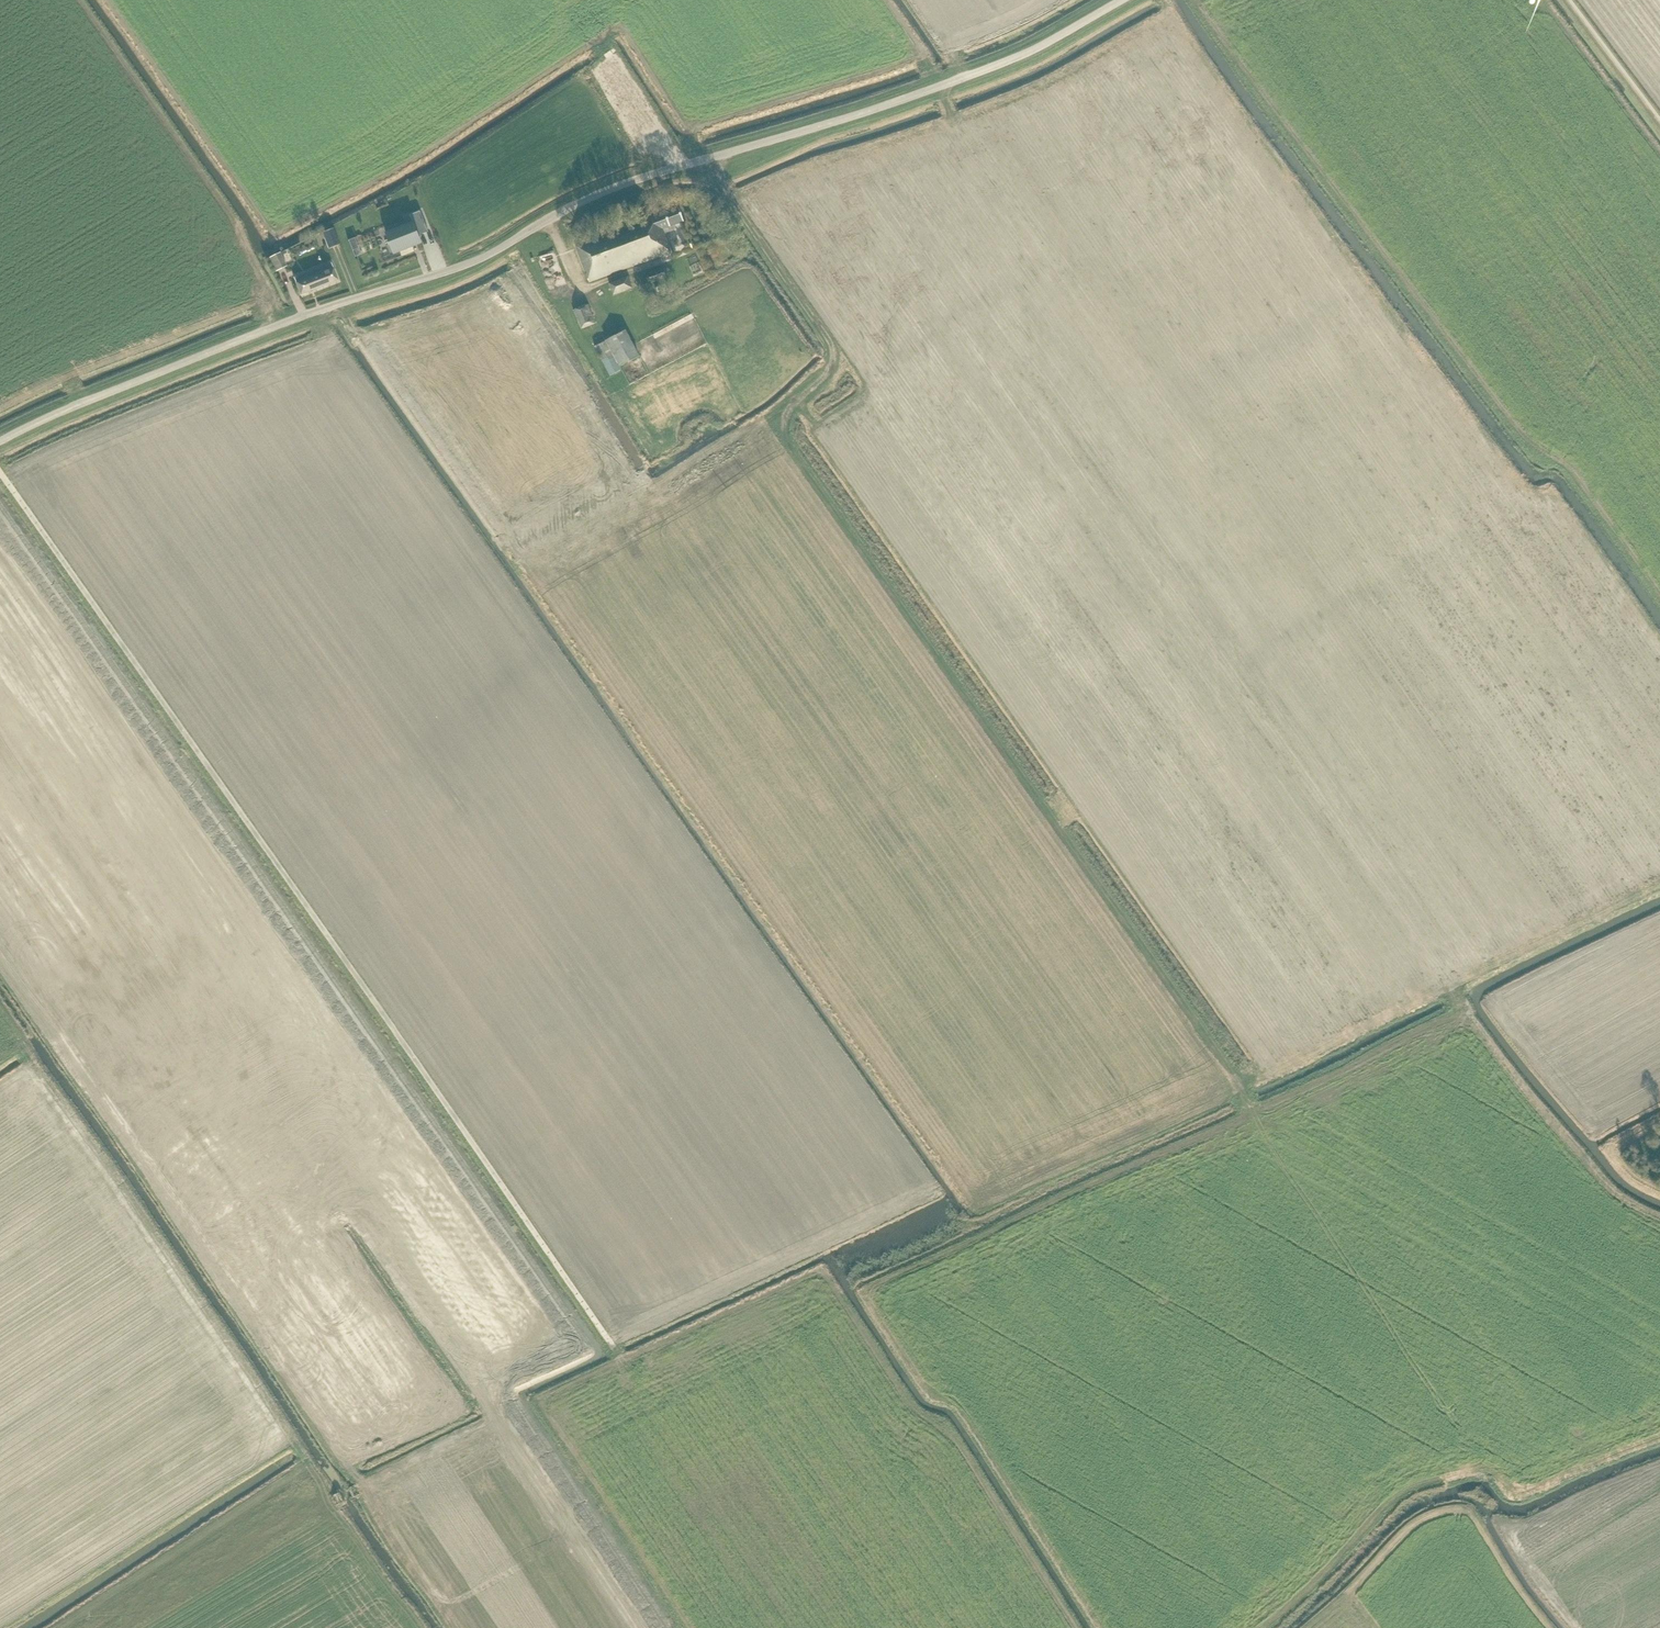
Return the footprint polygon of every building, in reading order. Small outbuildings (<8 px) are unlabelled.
[(674,225),(684,222),(679,208),(650,218),(649,216),(574,243),(588,282),(671,251),(664,234),(676,229),(674,225)] [(420,239),(418,236),(428,232),(420,211),(410,215),(413,222),(386,233),(394,254),(412,246),(411,243),(420,239)] [(328,249),(339,245),(332,229),(321,233),(328,249)] [(296,254),(318,245),(315,237),(292,247),(296,254)] [(354,238),(347,241),(352,251),(358,249),(354,238)] [(289,250),(283,252),(286,261),(292,260),(289,250)] [(287,266),(280,252),(269,258),(275,271),(287,266)] [(300,294),(337,281),(331,264),(294,278),(300,294)] [(649,283),(666,277),(663,268),(645,275),(649,283)] [(614,295),(632,288),(628,277),(609,284),(614,295)] [(581,329),(595,323),(588,305),(574,311),(581,329)] [(606,340),(619,366),(639,356),(625,330),(606,340)] [(621,370),(619,366),(606,340),(595,346),(610,376),(621,370)]
